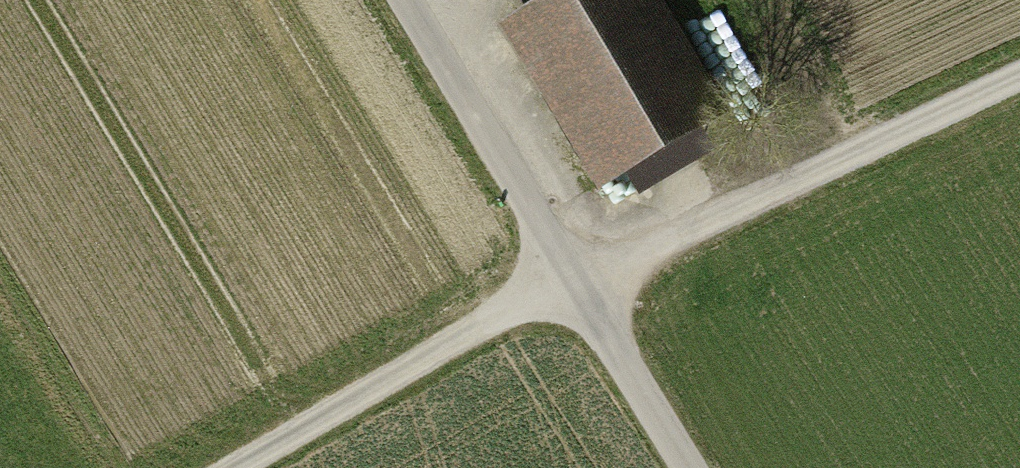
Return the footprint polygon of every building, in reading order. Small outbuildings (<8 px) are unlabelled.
[(491,19),(589,202),(713,137),(640,0),(526,0),(491,19)]
